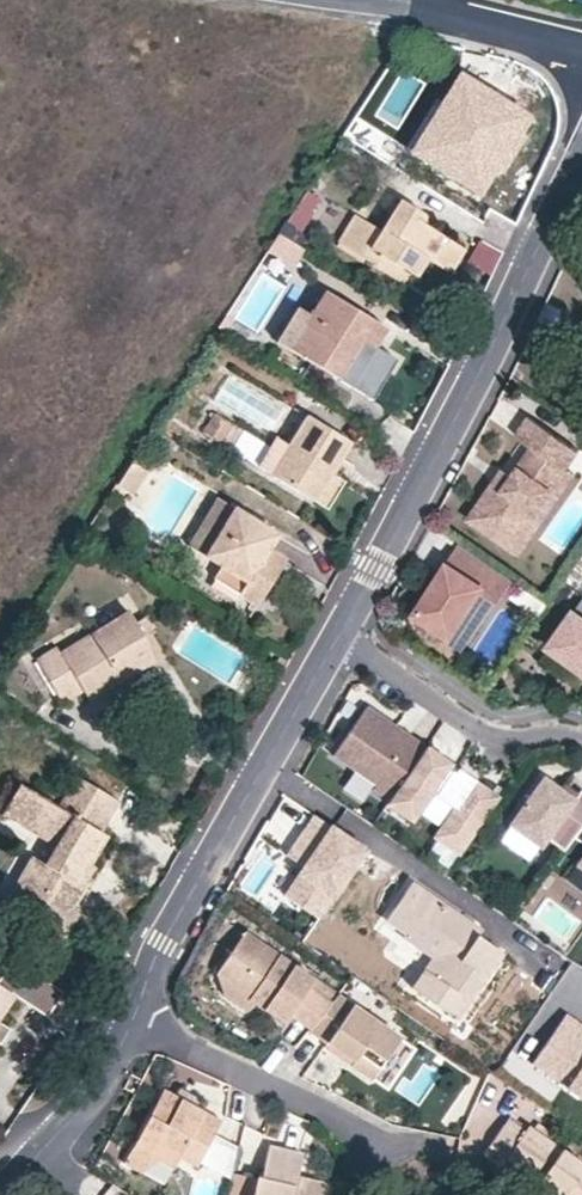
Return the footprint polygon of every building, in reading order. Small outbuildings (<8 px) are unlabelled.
[(460,75),(413,152),(476,189),(491,167),(514,128),(506,125),(488,113),(497,98),(460,75)] [(506,125),(516,109),(497,98),(488,113),(506,125)] [(491,167),(503,174),(526,136),(514,128),(491,167)] [(305,231),(321,196),(303,188),(287,223),(305,231)] [(380,255),(414,276),(426,258),(447,272),(463,249),(420,221),(423,214),(401,201),(381,231),(355,214),(338,243),(374,264),(380,255)] [(489,270),(496,250),(476,244),(469,263),(489,270)] [(298,310),(279,342),(337,377),(360,341),(372,348),(384,327),(326,291),(310,317),(298,310)] [(372,348),(360,341),(337,377),(370,398),(393,360),(372,348)] [(233,425),(215,413),(203,432),(221,443),(233,425)] [(580,449),(530,414),(517,433),(532,444),(503,487),(494,480),(468,515),(512,546),(568,466),(580,449)] [(271,474),(315,501),(332,474),(350,443),(306,415),(288,446),(275,438),(270,448),(259,467),(271,474)] [(269,448),(233,425),(221,443),(259,467),(270,448),(269,448)] [(133,456),(115,483),(128,492),(145,464),(133,456)] [(520,551),(576,472),(568,466),(512,546),(520,551)] [(235,509),(207,557),(223,566),(217,577),(256,601),(282,560),(266,549),(275,534),(235,509)] [(452,632),(483,586),(500,597),(514,577),(465,543),(420,610),(452,632)] [(466,648),(500,597),(483,586),(452,632),(420,610),(416,614),(466,648)] [(549,645),(581,668),(581,599),(549,645)] [(155,655),(129,611),(61,652),(56,645),(36,657),(62,701),(84,688),(88,695),(155,655)] [(388,801),(425,747),(366,706),(332,755),(375,785),(372,789),(388,801)] [(459,854),(498,797),(473,779),(468,786),(446,770),(450,763),(425,747),(388,801),(386,804),(411,822),(431,792),(454,808),(434,837),(459,854)] [(468,786),(473,779),(450,763),(446,770),(468,786)] [(10,816),(58,843),(47,863),(34,857),(10,897),(29,909),(24,918),(60,939),(77,911),(70,907),(83,885),(76,882),(88,860),(103,832),(100,829),(117,799),(76,775),(59,804),(19,782),(2,811),(10,816)] [(581,824),(581,790),(580,789),(577,793),(573,799),(559,789),(542,776),(507,825),(539,848),(546,839),(563,852),(573,837),(581,824)] [(577,793),(563,783),(559,789),(573,799),(577,793)] [(367,848),(313,811),(285,853),(299,863),(280,891),(319,918),(367,848)] [(573,837),(581,843),(581,824),(573,837)] [(83,885),(86,886),(97,865),(88,860),(76,882),(83,885)] [(398,905),(446,939),(433,959),(414,989),(457,1018),(503,952),(479,936),(481,930),(412,881),(398,905)] [(433,959),(446,939),(398,905),(387,921),(406,935),(403,939),(433,959)] [(221,970),(253,992),(252,997),(260,1002),(288,1020),(293,1012),(312,1026),(332,1000),(312,985),(316,977),(246,931),(221,970)] [(62,990),(17,960),(0,985),(13,994),(45,1015),(62,990)] [(218,974),(226,996),(252,1012),(260,1002),(252,997),(253,992),(221,970),(218,974)] [(13,994),(0,985),(0,1014),(13,994)] [(402,1037),(370,1015),(339,993),(332,1000),(312,1026),(310,1028),(357,1059),(355,1063),(376,1076),(402,1037)] [(533,1064),(581,1097),(581,1021),(568,1012),(533,1064)] [(10,1026),(0,1020),(0,1042),(10,1026)] [(199,1164),(223,1118),(165,1088),(135,1146),(160,1158),(176,1166),(181,1157),(199,1164)] [(529,1126),(522,1135),(506,1124),(488,1150),(505,1163),(509,1157),(542,1177),(544,1174),(569,1191),(574,1194),(581,1194),(581,1163),(529,1126)] [(135,1146),(126,1162),(143,1171),(160,1158),(135,1146)] [(259,1174),(255,1194),(327,1194),(327,1193),(327,1188),(325,1183),(302,1177),(305,1153),(271,1147),(266,1176),(259,1174)] [(259,1174),(235,1169),(229,1194),(255,1194),(259,1174)]
